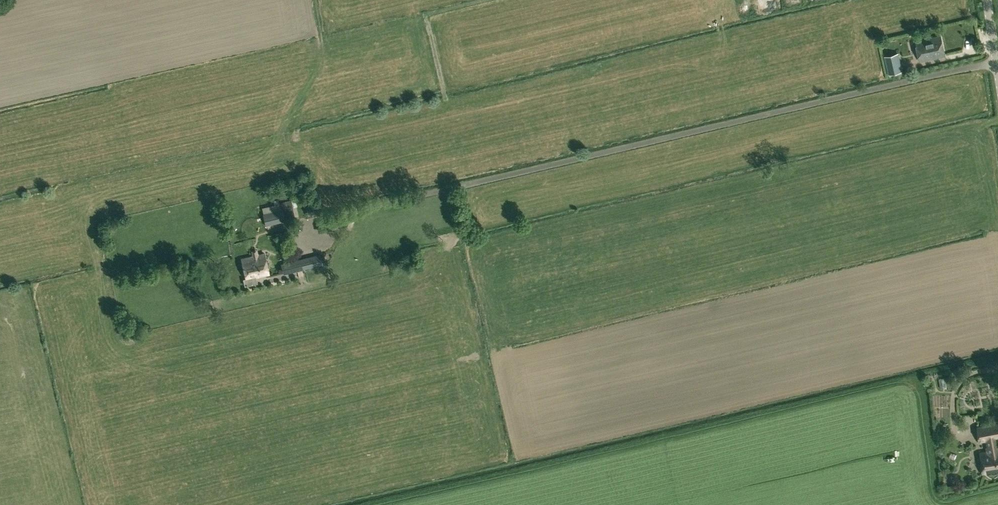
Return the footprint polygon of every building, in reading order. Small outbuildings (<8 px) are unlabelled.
[(920,61),(944,55),(940,35),(915,41),(920,61)] [(888,74),(902,71),(898,53),(884,56),(888,74)] [(280,202),(282,208),(284,218),(294,216),(290,199),(280,202)] [(306,206),(308,215),(316,213),(314,204),(306,206)] [(284,218),(282,208),(263,213),(265,225),(285,220),(284,218)] [(285,244),(289,239),(281,234),(277,239),(285,244)] [(245,285),(257,282),(256,276),(269,273),(264,253),(258,254),(252,255),(241,257),(246,278),(243,279),(245,285)] [(283,273),(322,264),(320,254),(281,263),(283,273)] [(988,451),(979,452),(982,473),(997,470),(997,423),(977,426),(979,442),(986,440),(988,451)]
